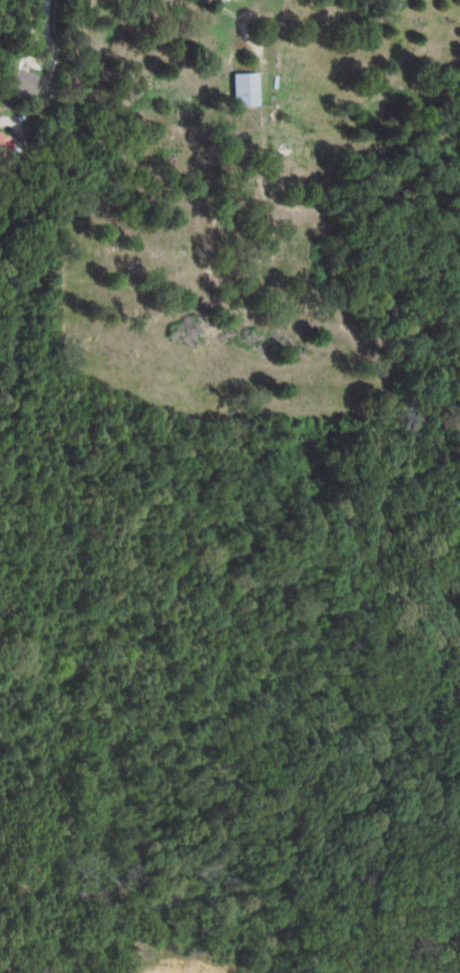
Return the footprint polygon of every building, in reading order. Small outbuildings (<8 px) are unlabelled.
[(31,74),(13,67),(17,56),(4,51),(0,63),(0,91),(22,99),(31,74)] [(254,104),(254,72),(229,73),(229,105),(254,104)]
